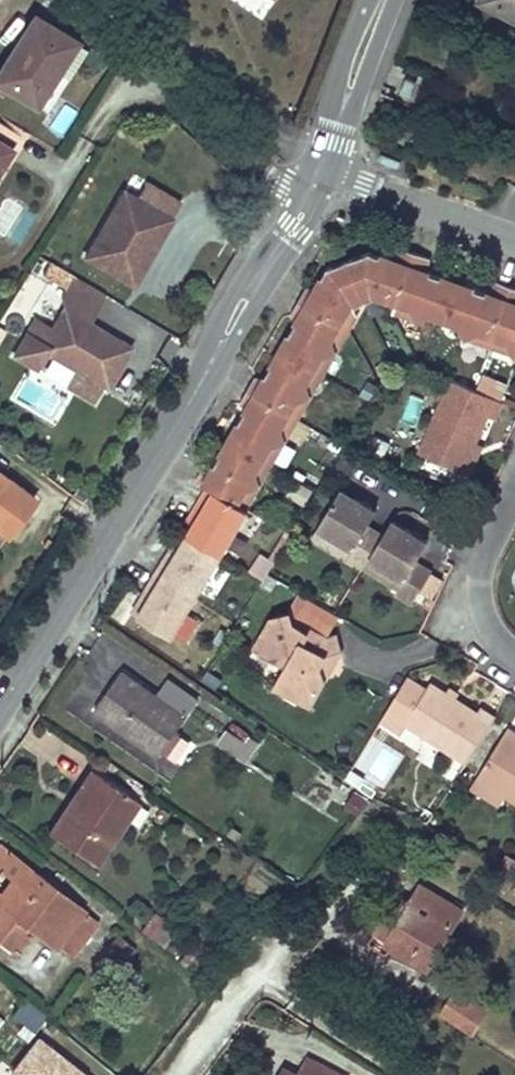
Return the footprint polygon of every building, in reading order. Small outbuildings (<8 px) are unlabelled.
[(501,12),(504,6),(514,12),(514,0),(481,0),(480,1),(501,12)] [(501,12),(514,18),(514,12),(504,6),(501,12)] [(0,71),(0,98),(5,101),(12,90),(37,106),(59,71),(77,44),(78,43),(34,15),(0,71)] [(77,44),(59,71),(69,78),(86,50),(77,44)] [(405,78),(399,93),(409,97),(416,82),(405,78)] [(11,150),(0,143),(0,169),(11,150)] [(143,265),(138,261),(166,214),(124,190),(86,256),(133,283),(143,265)] [(26,208),(5,196),(0,205),(0,233),(9,238),(26,208)] [(166,214),(138,261),(143,265),(172,217),(166,214)] [(350,263),(368,303),(378,299),(396,304),(396,303),(412,254),(396,248),(392,263),(380,258),(372,262),(369,254),(350,263)] [(396,303),(396,304),(409,308),(416,323),(430,317),(444,321),(452,296),(445,281),(424,274),(430,259),(412,254),(396,303)] [(329,305),(323,316),(346,337),(356,319),(353,310),(368,303),(350,263),(330,272),(333,279),(321,285),(314,295),(329,305)] [(452,296),(444,321),(457,326),(464,340),(477,333),(491,337),(508,286),(493,281),(488,296),(471,289),(452,296)] [(445,281),(452,296),(456,285),(445,281)] [(456,285),(452,296),(471,289),(456,285)] [(491,337),(505,342),(514,357),(514,289),(508,286),(491,337)] [(306,292),(300,303),(323,316),(329,305),(314,295),(306,292)] [(300,303),(293,313),(300,317),(317,326),(323,316),(300,303)] [(401,319),(416,323),(409,308),(396,304),(396,305),(401,319)] [(41,347),(104,383),(117,359),(121,361),(129,346),(65,308),(41,347)] [(300,317),(279,350),(323,375),(346,337),(323,316),(317,326),(300,317)] [(477,333),(464,340),(487,348),(491,337),(477,333)] [(487,348),(514,357),(505,342),(491,337),(487,348)] [(277,390),(269,403),(297,419),(323,375),(279,350),(261,381),(277,390)] [(117,359),(104,383),(107,384),(121,361),(117,359)] [(477,388),(504,396),(509,380),(481,372),(477,388)] [(254,377),(245,391),(269,403),(277,390),(261,381),(254,377)] [(451,378),(417,455),(454,471),(467,442),(479,413),(487,416),(494,398),(475,389),(474,389),(451,378)] [(245,391),(238,403),(244,406),(262,416),(269,403),(245,391)] [(244,406),(227,436),(272,461),(297,419),(269,403),(262,416),(244,406)] [(224,477),(216,490),(247,507),(272,461),(227,436),(209,468),(224,477)] [(467,442),(454,471),(460,474),(474,445),(467,442)] [(200,463),(192,476),(208,485),(216,490),(224,477),(209,468),(200,463)] [(0,529),(4,532),(20,511),(24,514),(35,499),(0,472),(0,529)] [(187,532),(182,541),(171,559),(164,555),(144,587),(151,591),(140,610),(173,630),(249,508),(247,507),(216,490),(208,485),(198,501),(205,504),(193,523),(187,532)] [(341,492),(319,528),(354,549),(348,558),(365,568),(370,558),(383,537),(368,527),(377,513),(341,492)] [(205,504),(198,501),(187,519),(193,523),(205,504)] [(8,535),(24,514),(20,511),(4,532),(8,535)] [(400,589),(397,593),(414,603),(432,573),(416,564),(429,543),(392,521),(383,537),(370,558),(405,579),(400,589)] [(319,528),(314,537),(348,558),(354,549),(319,528)] [(175,537),(164,555),(171,559),(182,541),(175,537)] [(405,579),(370,558),(365,568),(400,589),(405,579)] [(133,606),(140,610),(151,591),(144,587),(133,606)] [(275,685),(299,699),(306,688),(315,693),(323,679),(319,664),(324,656),(340,652),(336,633),(327,637),(338,618),(306,599),(300,596),(290,614),(272,618),(254,647),(278,660),(290,660),(277,682),(275,685)] [(319,664),(323,679),(337,676),(343,665),(340,652),(324,656),(319,664)] [(116,693),(100,713),(155,753),(193,700),(168,682),(156,698),(122,675),(111,689),(116,693)] [(465,760),(495,715),(476,703),(472,709),(428,681),(424,687),(409,677),(380,721),(400,733),(408,722),(465,760)] [(306,688),(299,699),(308,703),(315,693),(306,688)] [(111,689),(95,711),(100,713),(116,693),(111,689)] [(475,777),(504,794),(514,801),(514,735),(504,729),(475,777)] [(227,731),(218,742),(235,754),(243,743),(227,731)] [(175,765),(194,742),(182,732),(162,755),(175,765)] [(85,791),(54,835),(96,863),(138,802),(90,770),(79,787),(85,791)] [(79,787),(49,832),(54,835),(85,791),(79,787)] [(13,879),(23,865),(0,848),(0,869),(13,879)] [(13,879),(0,894),(0,930),(14,940),(26,923),(55,945),(57,942),(71,953),(95,922),(81,911),(83,909),(23,865),(13,879)] [(498,872),(491,881),(501,889),(508,881),(498,872)] [(388,937),(386,941),(392,945),(425,965),(459,910),(419,887),(409,903),(388,937)] [(390,909),(377,931),(388,937),(409,903),(402,900),(396,910),(390,909)] [(130,945),(117,935),(107,948),(119,958),(130,945)] [(134,949),(130,945),(119,958),(124,962),(134,949)] [(451,987),(436,1012),(470,1034),(485,1009),(451,987)] [(10,1014),(33,1031),(46,1014),(23,997),(10,1014)] [(306,1059),(298,1074),(285,1067),(280,1074),(336,1074),(306,1059)]
